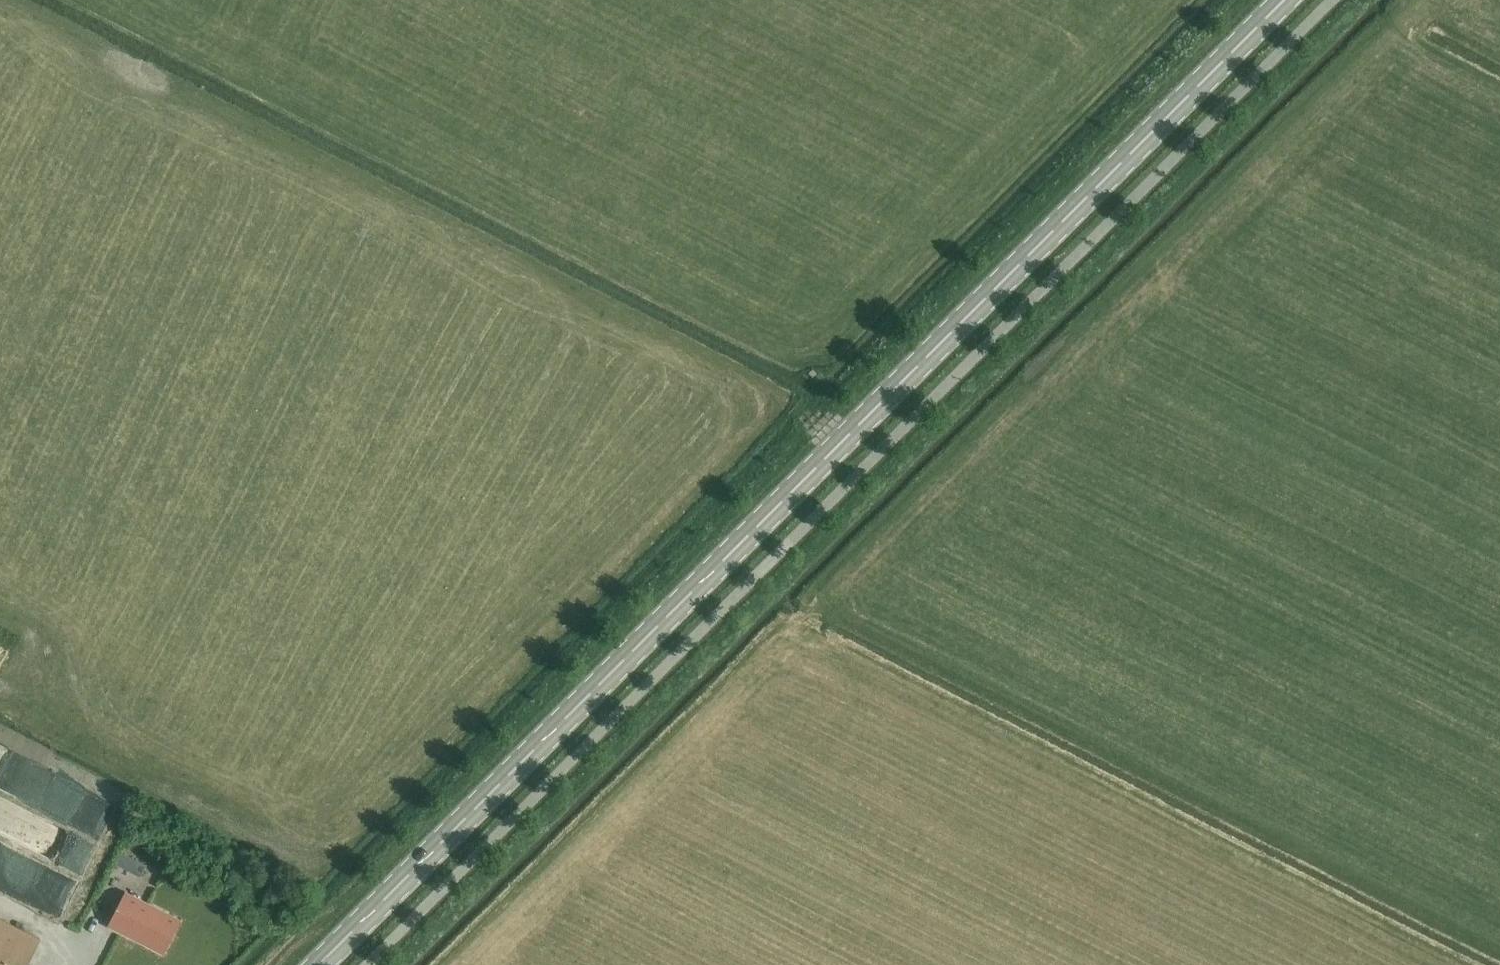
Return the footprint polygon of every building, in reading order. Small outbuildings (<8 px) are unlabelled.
[(93,858),(119,799),(0,746),(0,768),(19,777),(1,816),(93,858)] [(0,784),(0,808),(3,809),(10,787),(0,784)] [(163,953),(179,920),(126,893),(113,917),(123,922),(119,931),(163,953)] [(39,939),(0,919),(0,964),(26,964),(39,939)]
